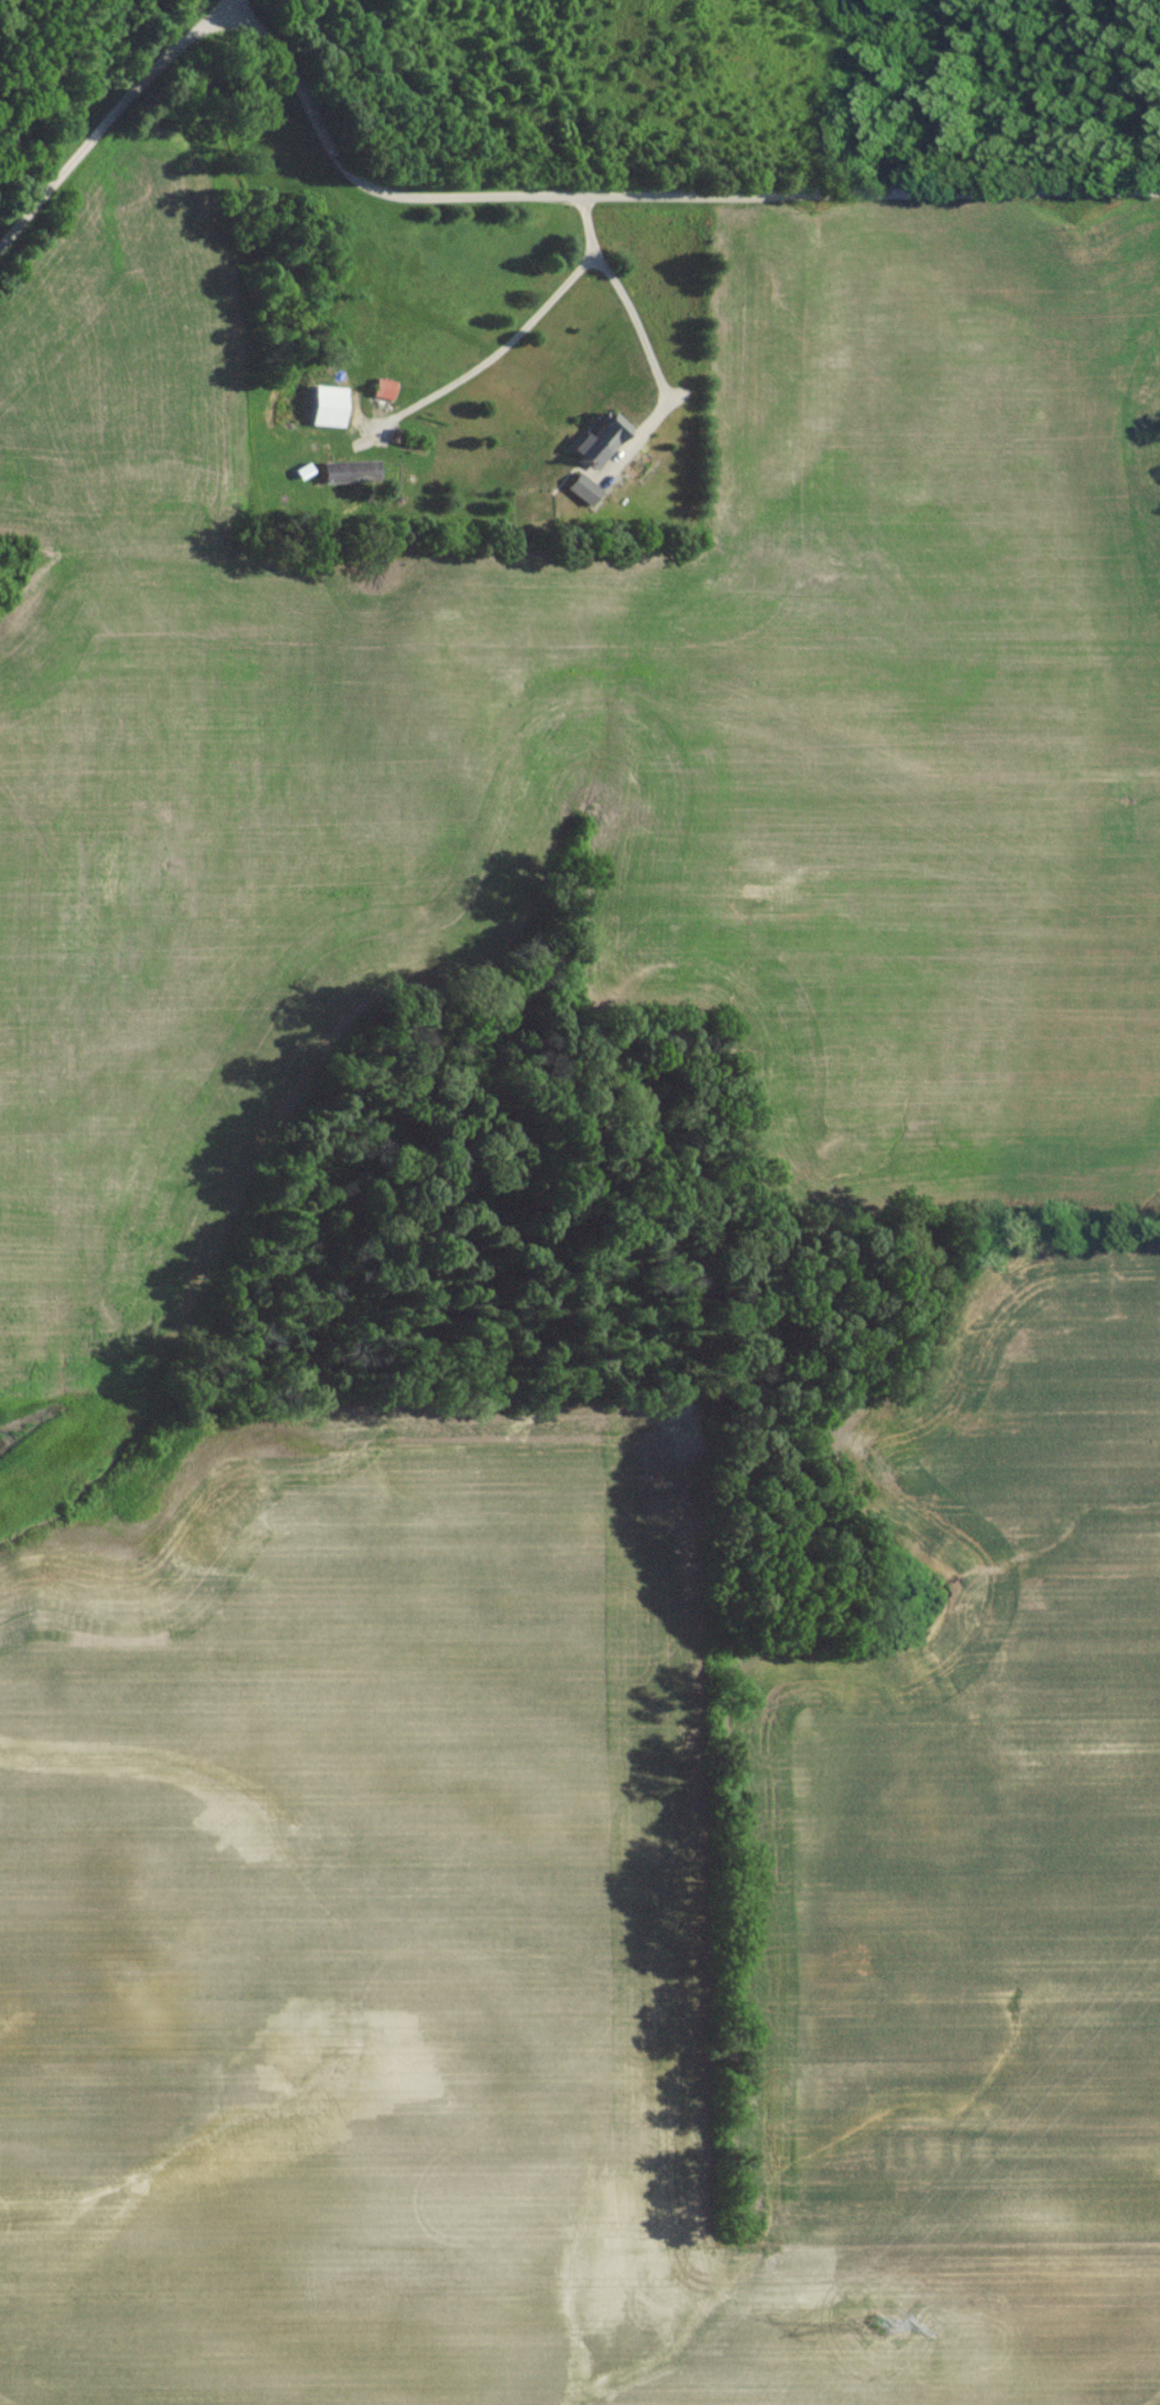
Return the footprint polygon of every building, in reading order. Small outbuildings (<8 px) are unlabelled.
[(365,403),(384,407),(388,389),(369,385),(365,403)] [(584,479),(599,461),(584,449),(569,467),(584,479)] [(592,497),(570,479),(556,495),(578,513),(592,497)]
